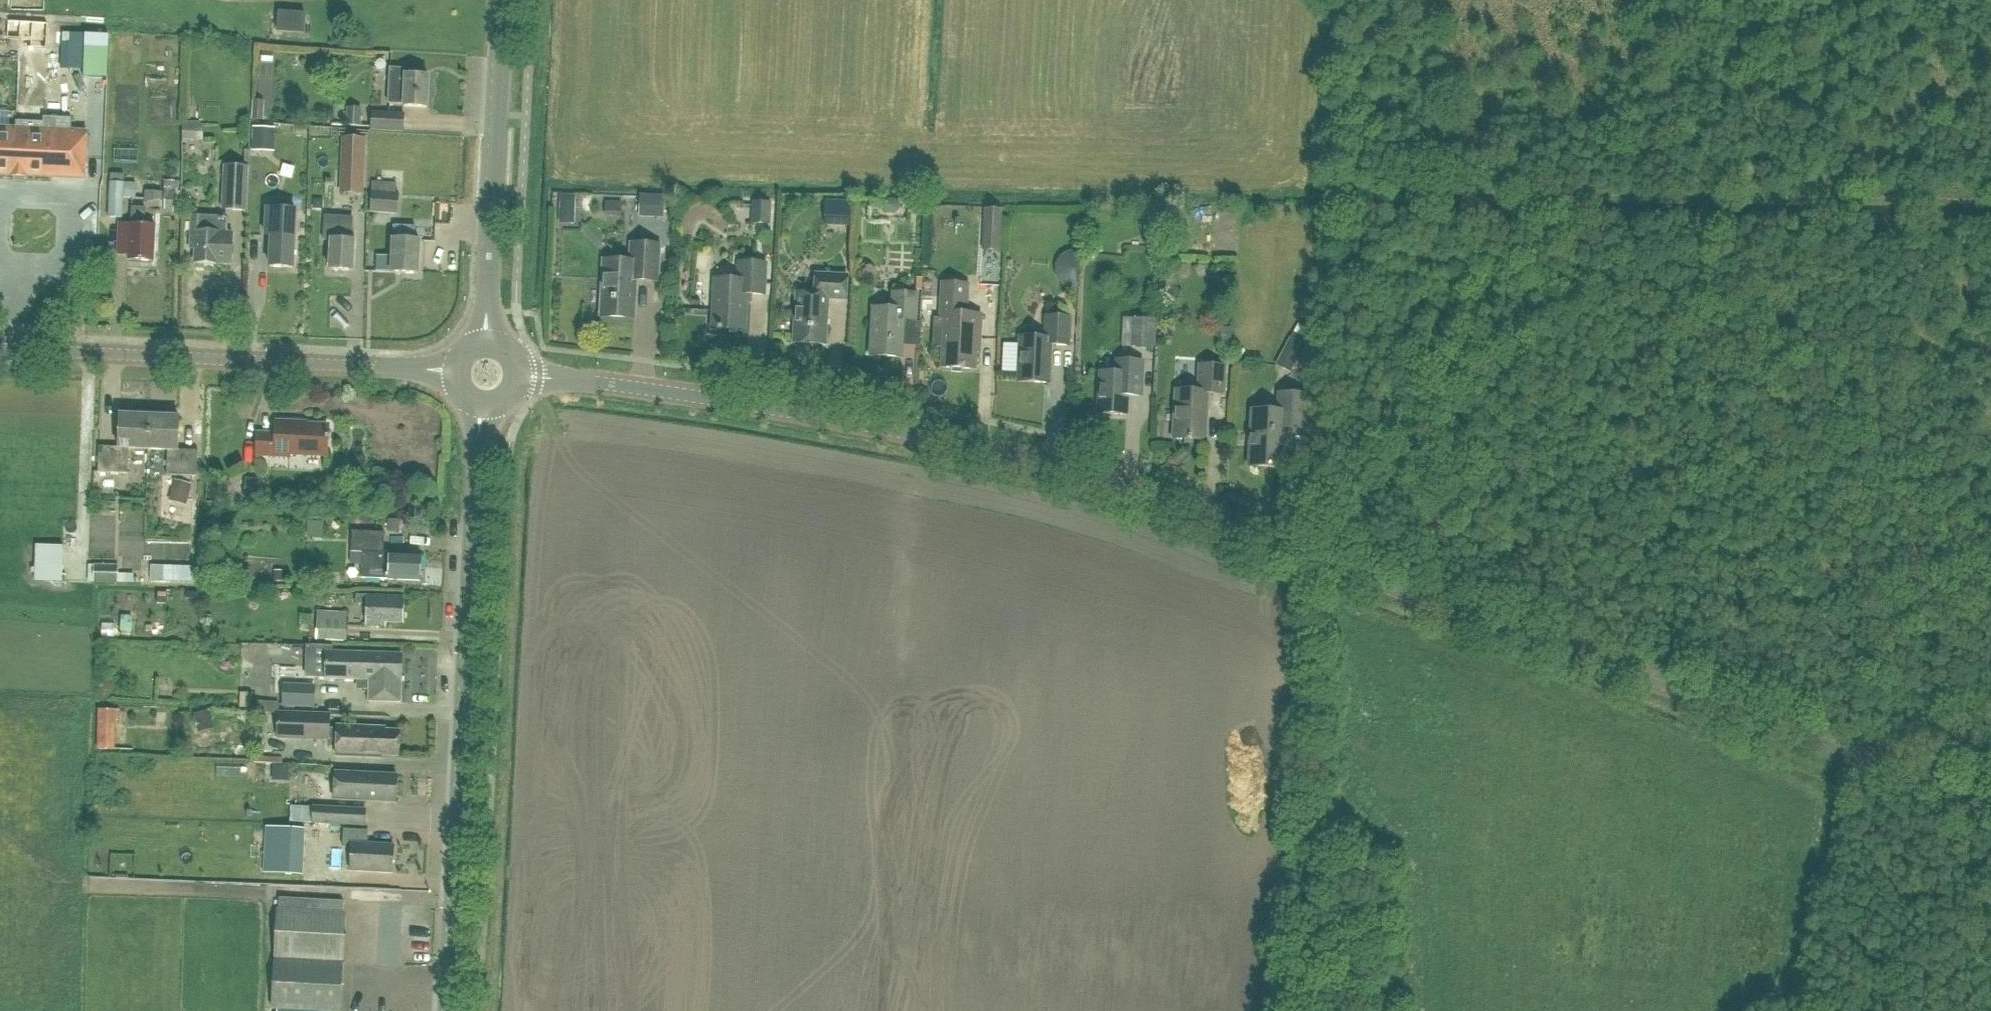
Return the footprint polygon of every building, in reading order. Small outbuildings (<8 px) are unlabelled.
[(304,34),(305,15),(279,13),(278,32),(304,34)] [(79,48),(78,80),(96,81),(97,49),(79,48)] [(427,109),(428,76),(412,75),(413,70),(390,69),(388,104),(404,104),(404,107),(427,109)] [(400,130),(400,117),(372,115),(371,129),(400,130)] [(87,132),(71,131),(71,119),(43,118),(43,123),(16,122),(16,129),(0,128),(0,175),(12,176),(12,177),(27,178),(27,176),(84,179),(87,132)] [(343,140),(342,180),(341,192),(362,193),(362,181),(364,140),(343,140)] [(242,190),(243,182),(243,168),(226,168),(225,189),(224,189),(223,217),(243,218),(244,190),(242,190)] [(165,181),(164,213),(172,213),(173,201),(177,201),(178,181),(165,181)] [(135,198),(135,185),(110,183),(108,217),(122,218),(123,198),(135,198)] [(373,183),(372,200),(372,213),(397,214),(398,194),(396,194),(396,184),(373,183)] [(318,207),(340,205),(339,188),(317,190),(318,207)] [(162,193),(145,192),(144,201),(162,201),(162,193)] [(770,225),(771,201),(752,200),(751,224),(770,225)] [(407,218),(429,219),(430,203),(408,201),(407,218)] [(621,203),(606,202),(605,225),(620,225),(621,203)] [(153,261),(155,226),(144,226),(145,209),(132,208),(131,225),(119,225),(118,239),(129,239),(128,260),(153,261)] [(293,268),(294,236),(295,211),(265,209),(264,235),(271,235),(270,267),(293,268)] [(984,210),(982,252),(1000,253),(1002,211),(984,210)] [(233,233),(228,233),(229,218),(219,218),(219,217),(192,216),(190,250),(195,250),(194,263),(231,265),(233,233)] [(353,271),(355,241),(345,240),(346,223),(332,222),(331,240),(329,270),(353,271)] [(418,274),(420,241),(415,241),(415,227),(394,226),(393,240),(391,273),(418,274)] [(657,280),(659,246),(631,245),(631,263),(604,262),(601,316),(634,317),(635,287),(633,287),(634,279),(657,280)] [(764,295),(766,263),(739,262),(738,280),(714,279),(712,330),(722,331),(722,330),(744,331),(746,294),(764,295)] [(846,300),(847,276),(815,274),(814,294),(796,293),(793,343),(825,344),(828,299),(846,300)] [(979,344),(981,315),(966,314),(968,284),(941,283),(939,319),(944,319),(942,368),(975,370),(976,344),(979,344)] [(916,322),(917,296),(892,295),(892,310),(874,309),(871,357),(903,359),(905,322),(916,322)] [(1071,319),(1047,317),(1046,339),(1021,338),(1019,382),(1050,384),(1052,346),(1070,346),(1071,319)] [(1132,320),(1130,347),(1154,348),(1156,321),(1132,320)] [(1289,337),(1275,365),(1290,373),(1298,357),(1301,359),(1308,346),(1303,344),(1306,338),(1294,332),(1291,338),(1289,337)] [(1144,362),(1117,361),(1116,373),(1101,373),(1099,415),(1128,416),(1129,390),(1143,391),(1144,362)] [(1225,396),(1226,368),(1201,367),(1199,394),(1176,393),(1174,440),(1206,441),(1208,396),(1225,396)] [(1304,430),(1306,395),(1278,393),(1277,412),(1251,410),(1248,467),(1284,469),(1285,448),(1283,448),(1284,439),(1286,439),(1286,423),(1303,424),(1303,430),(1304,430)] [(128,449),(148,450),(149,416),(120,415),(118,448),(99,447),(98,472),(127,474),(128,449)] [(149,416),(148,450),(168,450),(167,475),(196,476),(197,451),(178,450),(179,418),(149,416)] [(328,441),(328,437),(327,437),(328,426),(298,425),(298,423),(276,422),(275,435),(257,434),(256,455),(290,457),(290,454),(326,456),(327,440),(328,441)] [(174,479),(168,500),(186,505),(191,483),(174,479)] [(323,521),(307,521),(307,536),(323,536),(323,521)] [(420,581),(421,555),(383,553),(384,533),(352,532),(351,553),(353,553),(353,552),(361,553),(363,553),(362,578),(388,579),(388,580),(420,581)] [(69,566),(50,565),(49,582),(68,583),(69,566)] [(93,565),(92,582),(117,583),(118,566),(93,565)] [(193,567),(150,566),(150,583),(193,584),(193,567)] [(403,623),(403,597),(366,596),(365,626),(385,627),(386,623),(403,623)] [(347,613),(317,612),(316,641),(346,643),(347,613)] [(400,703),(402,655),(326,652),(325,679),(369,680),(369,702),(400,703)] [(314,704),(315,675),(273,673),(272,702),(314,704)] [(122,730),(121,706),(98,707),(99,731),(122,730)] [(214,729),(209,711),(193,715),(198,734),(214,729)] [(278,713),(277,737),(337,740),(336,756),(381,758),(382,755),(398,756),(399,731),(385,731),(385,728),(337,726),(337,729),(329,729),(329,715),(278,713)] [(275,779),(291,780),(292,767),(276,766),(275,779)] [(396,802),(397,776),(335,773),(334,799),(396,802)] [(313,807),(312,823),(364,826),(365,810),(313,807)] [(393,847),(393,845),(375,844),(368,843),(369,831),(343,830),(342,847),(351,848),(350,872),(353,872),(361,872),(369,873),(369,872),(391,874),(392,874),(393,857),(393,847)] [(344,913),(343,913),(343,901),(279,898),(278,910),(277,910),(272,1009),(278,1009),(278,1010),(339,1010),(344,913)] [(351,902),(353,912),(369,910),(368,900),(351,902)]
